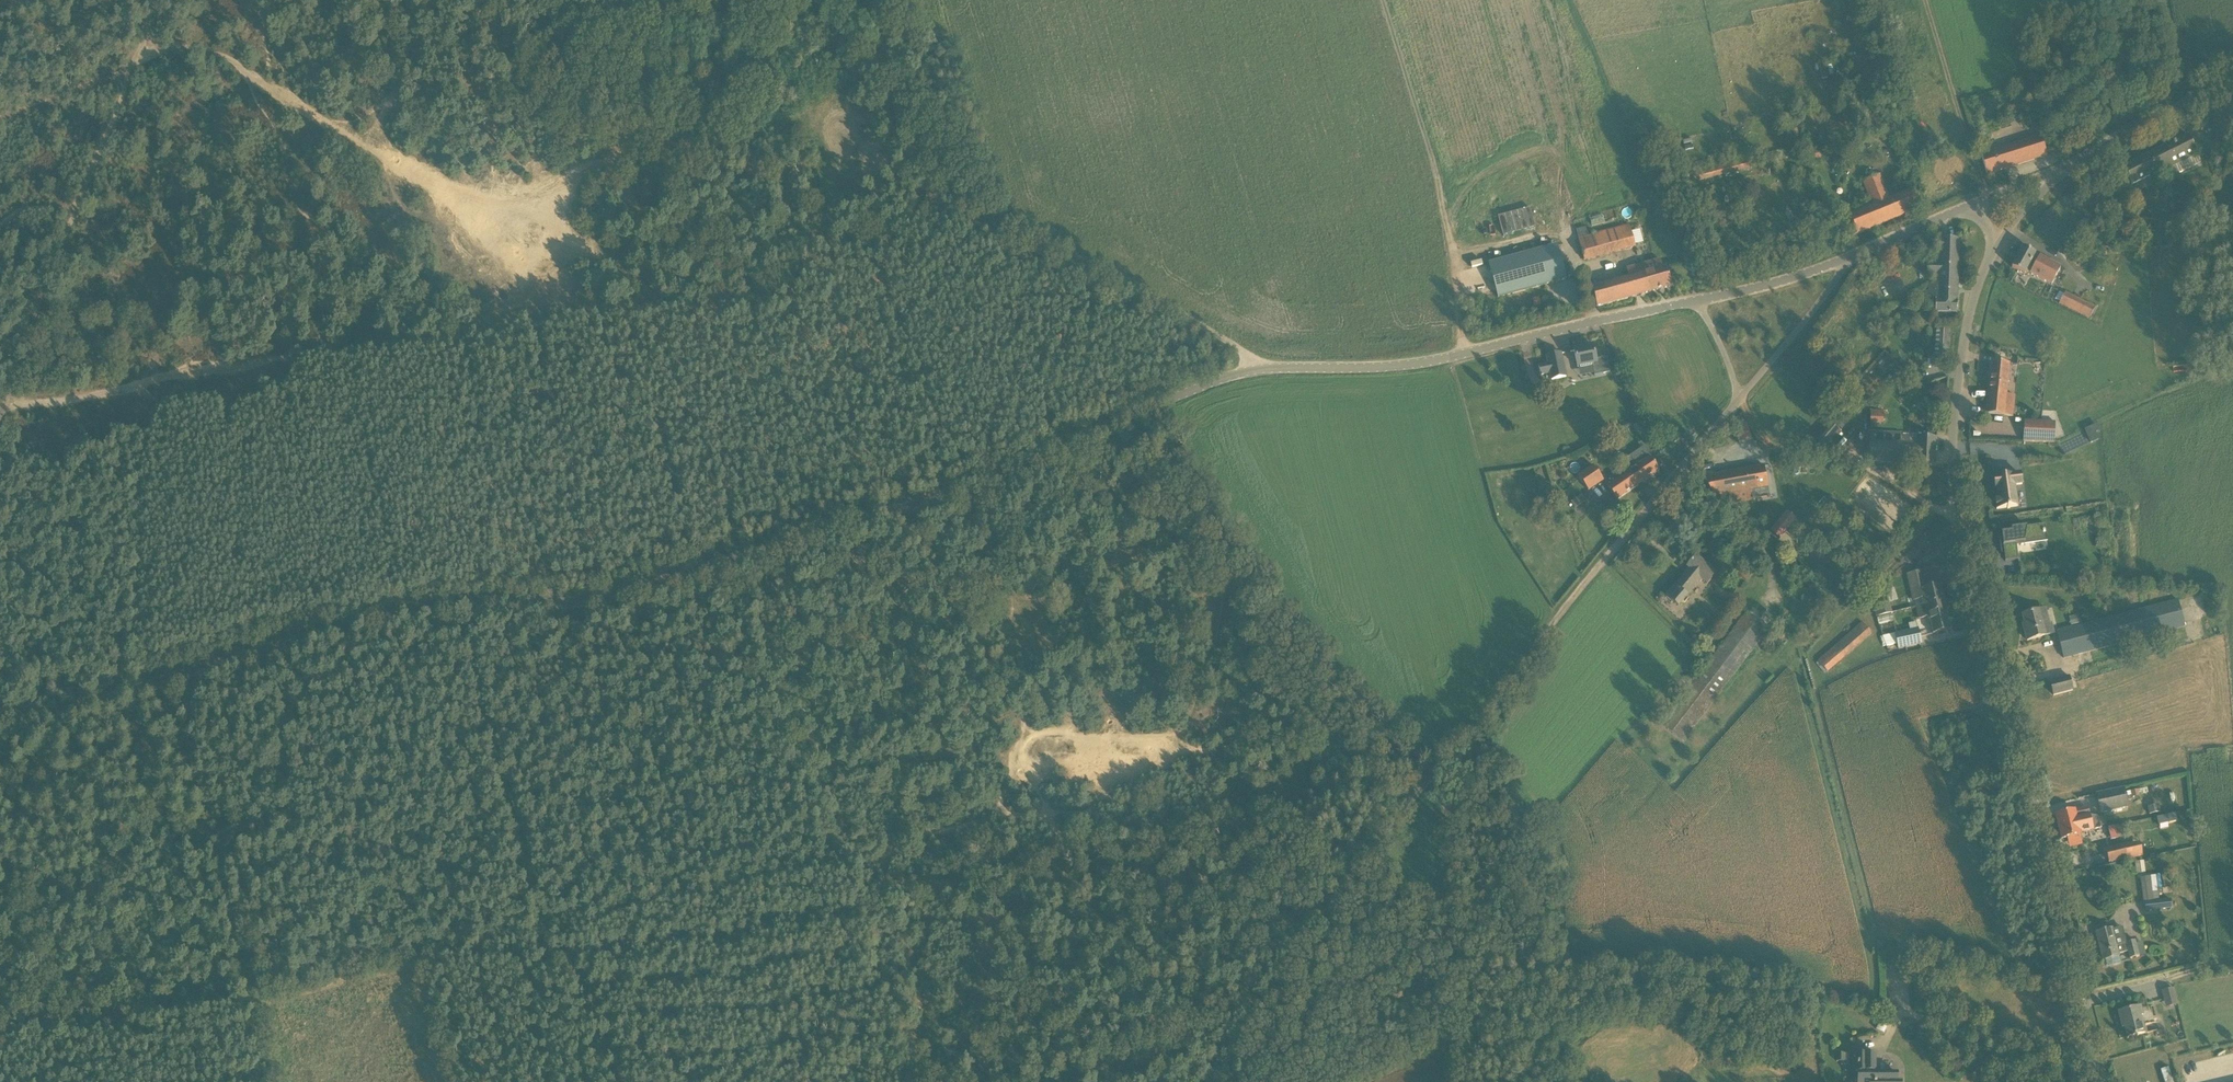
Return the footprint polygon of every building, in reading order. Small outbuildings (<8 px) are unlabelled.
[(2179,173),(2201,162),(2188,135),(2123,167),(2132,185),(2149,176),(2150,179),(2167,170),(2176,166),(2179,173)] [(1995,144),(1997,150),(1981,155),(1987,174),(2047,155),(2041,137),(2005,148),(2003,141),(1995,144)] [(1803,152),(1807,163),(1825,158),(1822,147),(1803,152)] [(1873,207),(1849,216),(1840,220),(1848,238),(1918,210),(1910,191),(1890,200),(1880,175),(1863,182),(1873,207)] [(1499,236),(1532,229),(1528,208),(1495,215),(1499,236)] [(1624,249),(1635,246),(1629,224),(1618,227),(1624,249)] [(1935,314),(1957,314),(1959,240),(1940,239),(1940,262),(1927,262),(1926,277),(1936,277),(1935,314)] [(1557,245),(1489,264),(1498,297),(1566,279),(1557,245)] [(2012,268),(2025,275),(2027,271),(2030,274),(2052,285),(2061,268),(2040,257),(2039,257),(2035,255),(2036,254),(2023,248),(2012,268)] [(1629,279),(1592,288),(1597,307),(1672,287),(1666,266),(1662,267),(1660,259),(1626,268),(1629,279)] [(1865,280),(1873,274),(1867,265),(1859,270),(1865,280)] [(2059,305),(2086,317),(2090,319),(2096,307),(2064,292),(2059,305)] [(1532,299),(1534,307),(1541,306),(1538,298),(1532,299)] [(1937,326),(1934,355),(1949,356),(1951,328),(1937,326)] [(1578,367),(1589,365),(1592,364),(1594,376),(1610,373),(1607,357),(1596,359),(1593,346),(1585,348),(1583,347),(1580,347),(1578,348),(1576,350),(1574,351),(1578,367)] [(1566,378),(1561,354),(1561,353),(1547,356),(1549,364),(1539,366),(1541,375),(1550,373),(1552,380),(1566,378)] [(2009,364),(1992,362),(1987,415),(2004,416),(2012,417),(2014,396),(2006,395),(2009,364)] [(1855,407),(1849,402),(1840,411),(1846,416),(1855,407)] [(1870,409),(1869,423),(1883,423),(1883,410),(1870,409)] [(2024,421),(2023,442),(2054,443),(2055,422),(2024,421)] [(2088,443),(2098,439),(2095,432),(2098,431),(2095,423),(2082,429),(2088,443)] [(1937,439),(1917,438),(1917,444),(1907,444),(1907,434),(1870,432),(1868,462),(1935,466),(1937,439)] [(1631,471),(1628,473),(1637,486),(1660,471),(1650,457),(1637,467),(1631,457),(1624,462),(1631,471)] [(1593,465),(1578,476),(1589,491),(1604,481),(1593,465)] [(1751,490),(1768,487),(1764,466),(1702,478),(1716,497),(1728,494),(1730,504),(1753,500),(1751,490)] [(1617,500),(1637,486),(1628,473),(1607,487),(1617,500)] [(1998,509),(2009,507),(2009,508),(2012,508),(2011,507),(2020,506),(2016,485),(2023,484),(2022,475),(1996,478),(1997,488),(2000,487),(2001,495),(1997,496),(1998,509)] [(1786,511),(1770,531),(1780,539),(1796,519),(1786,511)] [(2018,559),(2016,544),(2025,543),(2025,542),(2044,539),(2042,526),(2038,527),(2038,526),(1998,531),(1999,532),(2001,532),(2006,561),(2018,559)] [(1716,574),(1696,557),(1688,567),(1690,569),(1689,570),(1691,571),(1688,575),(1686,574),(1667,596),(1678,606),(1701,579),(1707,584),(1716,574)] [(1922,599),(1923,605),(1944,601),(1940,585),(1923,589),(1919,572),(1907,575),(1912,593),(1913,601),(1922,599)] [(1892,613),(1886,592),(1869,597),(1876,618),(1892,613)] [(2178,600),(2151,607),(2057,632),(2064,659),(2185,627),(2178,600)] [(1923,605),(1918,607),(1916,607),(1919,619),(1929,617),(1933,635),(1951,631),(1944,601),(1923,605)] [(2050,624),(2046,609),(2022,615),(2027,630),(2024,631),(2027,641),(2054,633),(2052,623),(2050,624)] [(1761,638),(1767,631),(1746,615),(1662,725),(1683,741),(1754,647),(1759,651),(1766,641),(1761,638)] [(2071,626),(2081,623),(2078,615),(2068,619),(2071,626)] [(1862,622),(1817,661),(1827,672),(1872,633),(1862,622)] [(1895,634),(1882,637),(1885,642),(1886,646),(1897,643),(1899,649),(1922,644),(1917,624),(1909,626),(1910,630),(1895,633),(1895,634)] [(2053,696),(2064,693),(2073,690),(2069,677),(2050,682),(2053,696)] [(2101,813),(2128,807),(2124,789),(2097,795),(2101,813)] [(2158,804),(2148,806),(2149,815),(2160,813),(2158,804)] [(2055,815),(2057,826),(2078,821),(2077,817),(2084,815),(2084,816),(2086,815),(2086,814),(2089,814),(2087,808),(2075,811),(2056,816),(2055,815)] [(2078,821),(2057,826),(2061,840),(2062,840),(2061,839),(2081,834),(2081,833),(2101,828),(2100,827),(2105,825),(2104,818),(2098,817),(2089,815),(2089,814),(2086,814),(2086,815),(2084,816),(2084,815),(2077,817),(2078,821)] [(2109,863),(2128,859),(2127,856),(2133,855),(2130,844),(2124,845),(2124,844),(2105,849),(2109,863)] [(2144,862),(2134,863),(2136,874),(2145,873),(2144,862)] [(2158,893),(2156,875),(2140,877),(2143,899),(2153,898),(2152,894),(2158,893)] [(2173,899),(2144,902),(2145,916),(2175,912),(2173,899)] [(2096,933),(2103,960),(2119,956),(2119,954),(2128,952),(2130,959),(2139,957),(2135,941),(2126,943),(2124,935),(2114,937),(2112,929),(2096,933)] [(2160,991),(2165,1008),(2177,1004),(2172,987),(2160,991)] [(2123,1022),(2127,1038),(2145,1034),(2140,1016),(2143,1015),(2141,1007),(2118,1012),(2121,1023),(2123,1022)] [(1874,1074),(1874,1071),(1875,1071),(1875,1054),(1849,1054),(1849,1075),(1857,1075),(1857,1081),(1874,1081),(1874,1074)]
